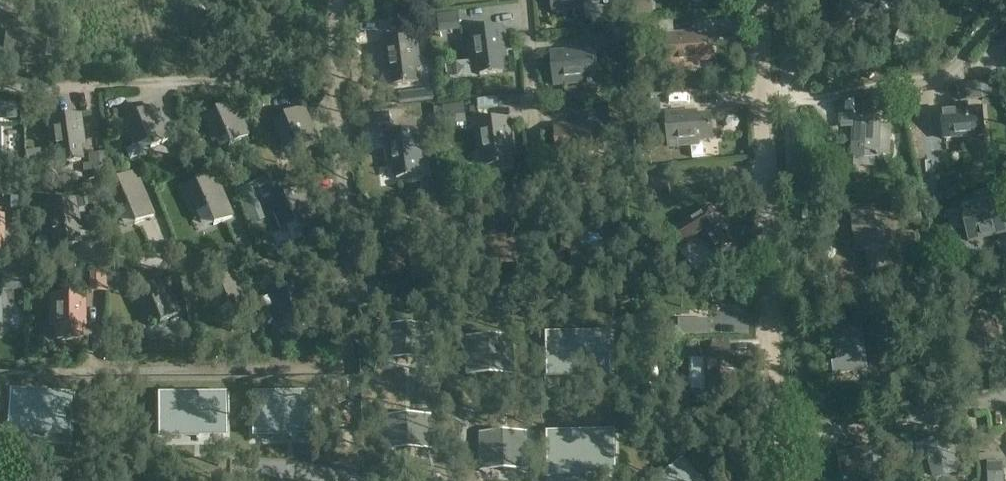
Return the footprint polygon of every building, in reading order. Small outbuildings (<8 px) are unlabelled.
[(597,3),(596,0),(551,0),(552,12),(583,8),(583,4),(597,3)] [(842,16),(878,15),(878,0),(841,0),(842,16)] [(439,33),(461,30),(459,13),(437,15),(439,33)] [(423,37),(434,36),(433,18),(421,19),(423,37)] [(639,39),(661,38),(659,19),(637,21),(639,39)] [(500,50),(504,49),(501,28),(470,32),(474,62),(478,62),(480,76),(503,73),(500,50)] [(607,45),(633,43),(631,28),(605,30),(607,45)] [(896,32),(893,46),(914,53),(919,39),(896,32)] [(699,62),(713,61),(712,38),(688,39),(688,35),(667,36),(669,68),(699,66),(699,62)] [(414,60),(418,60),(416,38),(384,42),(388,73),(393,72),(394,86),(417,84),(414,60)] [(584,78),(599,77),(596,54),(573,57),(572,52),(551,54),(554,86),(585,83),(584,78)] [(988,85),(981,83),(983,98),(1001,96),(992,82),(988,85)] [(981,83),(958,86),(960,102),(983,99),(983,98),(981,83)] [(660,100),(648,101),(649,115),(661,114),(660,100)] [(16,117),(15,101),(0,101),(0,118),(16,117)] [(215,111),(205,114),(212,131),(221,126),(226,136),(230,145),(248,137),(234,103),(215,111)] [(464,104),(444,106),(445,124),(466,121),(464,104)] [(136,115),(126,119),(137,145),(147,141),(150,149),(170,140),(155,106),(136,115)] [(286,117),(277,120),(285,138),(293,135),(297,142),(300,151),(319,143),(304,109),(286,117)] [(945,139),(985,136),(982,109),(943,112),(945,139)] [(699,140),(713,139),(711,117),(688,118),(687,114),(666,116),(669,147),(699,145),(699,140)] [(78,138),(82,137),(79,116),(48,120),(52,151),(56,150),(58,164),(81,161),(78,138)] [(876,156),(876,154),(889,155),(891,127),(878,126),(878,122),(871,122),(871,119),(855,119),(855,117),(842,117),(842,127),(854,128),(853,155),(876,156)] [(507,141),(511,141),(509,120),(477,124),(481,154),(486,154),(487,168),(510,165),(507,141)] [(588,152),(602,150),(600,128),(577,130),(576,126),(555,128),(558,160),(589,156),(588,152)] [(417,153),(421,153),(418,132),(387,136),(391,166),(395,166),(397,180),(420,177),(417,153)] [(26,152),(29,174),(43,172),(40,150),(26,152)] [(116,180),(106,184),(114,202),(123,198),(127,207),(131,214),(134,224),(153,215),(149,206),(134,172),(116,180)] [(195,182),(180,187),(192,214),(206,208),(210,216),(214,226),(232,217),(228,207),(213,173),(195,182)] [(920,184),(923,201),(936,199),(933,182),(920,184)] [(250,185),(239,191),(252,225),(264,220),(250,185)] [(74,188),(79,209),(89,206),(84,186),(74,188)] [(286,197),(270,204),(274,213),(281,229),(297,223),(300,231),(320,222),(304,189),(286,197)] [(56,250),(79,245),(74,222),(78,221),(74,200),(43,207),(49,237),(53,236),(56,250)] [(946,214),(951,233),(967,229),(970,243),(1005,233),(1005,231),(998,200),(946,214)] [(716,253),(733,242),(711,207),(676,229),(686,246),(705,235),(716,253)] [(865,212),(851,213),(857,252),(868,251),(869,263),(887,261),(883,227),(875,228),(873,217),(865,218),(865,212)] [(266,251),(277,247),(271,234),(261,238),(266,251)] [(231,312),(250,304),(235,270),(217,278),(231,312)] [(96,271),(96,291),(106,291),(106,271),(96,271)] [(269,273),(252,280),(257,292),(274,284),(269,273)] [(160,322),(179,314),(165,280),(146,288),(160,322)] [(80,317),(85,317),(84,296),(53,296),(53,327),(58,327),(58,341),(81,341),(80,317)] [(679,335),(709,335),(709,320),(679,320),(679,335)] [(860,325),(835,328),(841,373),(865,370),(860,325)] [(386,327),(384,327),(385,356),(387,356),(407,356),(406,326),(386,327)] [(408,326),(406,326),(407,356),(408,356),(429,355),(429,326),(408,326)] [(548,373),(610,372),(610,334),(548,335),(548,373)] [(491,338),(490,338),(491,371),(492,371),(513,371),(513,337),(491,338)] [(490,338),(467,339),(468,372),(491,371),(490,338)] [(709,395),(737,394),(736,358),(708,359),(709,395)] [(11,391),(8,428),(69,433),(71,396),(11,391)] [(314,394),(253,395),(253,432),(314,431),(314,394)] [(226,432),(225,395),(159,395),(159,433),(226,432)] [(408,417),(386,417),(386,447),(408,446),(408,417)] [(409,417),(408,417),(408,446),(410,446),(431,446),(431,417),(409,417)] [(505,434),(504,434),(505,467),(506,467),(527,467),(526,433),(505,434)] [(614,433),(548,434),(549,472),(615,470),(614,433)] [(896,433),(885,435),(889,448),(899,446),(896,433)] [(504,434),(481,434),(482,468),(505,467),(504,434)] [(935,439),(915,445),(921,463),(927,461),(932,480),(962,472),(953,441),(937,446),(935,439)] [(878,478),(871,447),(837,455),(843,480),(868,480),(878,478)] [(683,461),(658,480),(699,480),(683,461)] [(986,462),(987,480),(1001,480),(1000,461),(986,462)]
